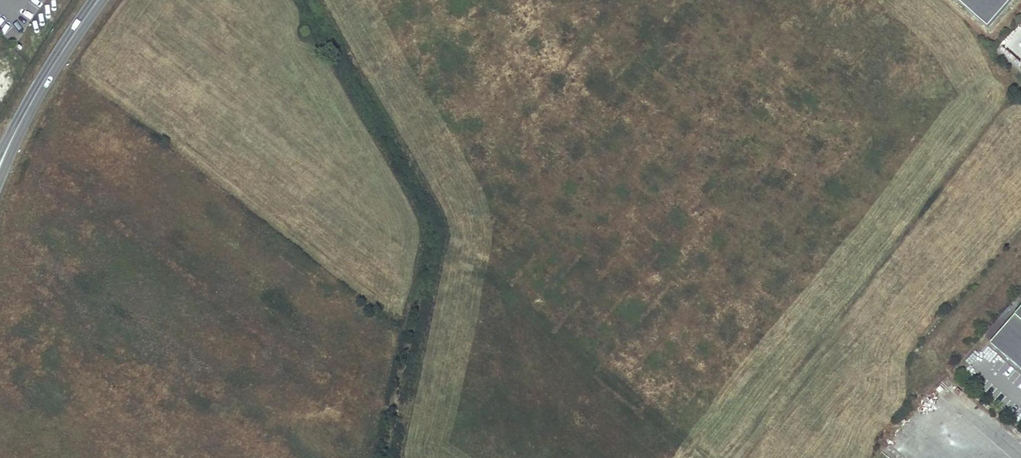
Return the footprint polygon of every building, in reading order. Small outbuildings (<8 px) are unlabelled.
[(1012,0),(957,0),(988,27),(1012,0)] [(988,342),(1020,371),(1020,304),(988,342)] [(932,424),(937,420),(927,409),(922,413),(932,424)]
